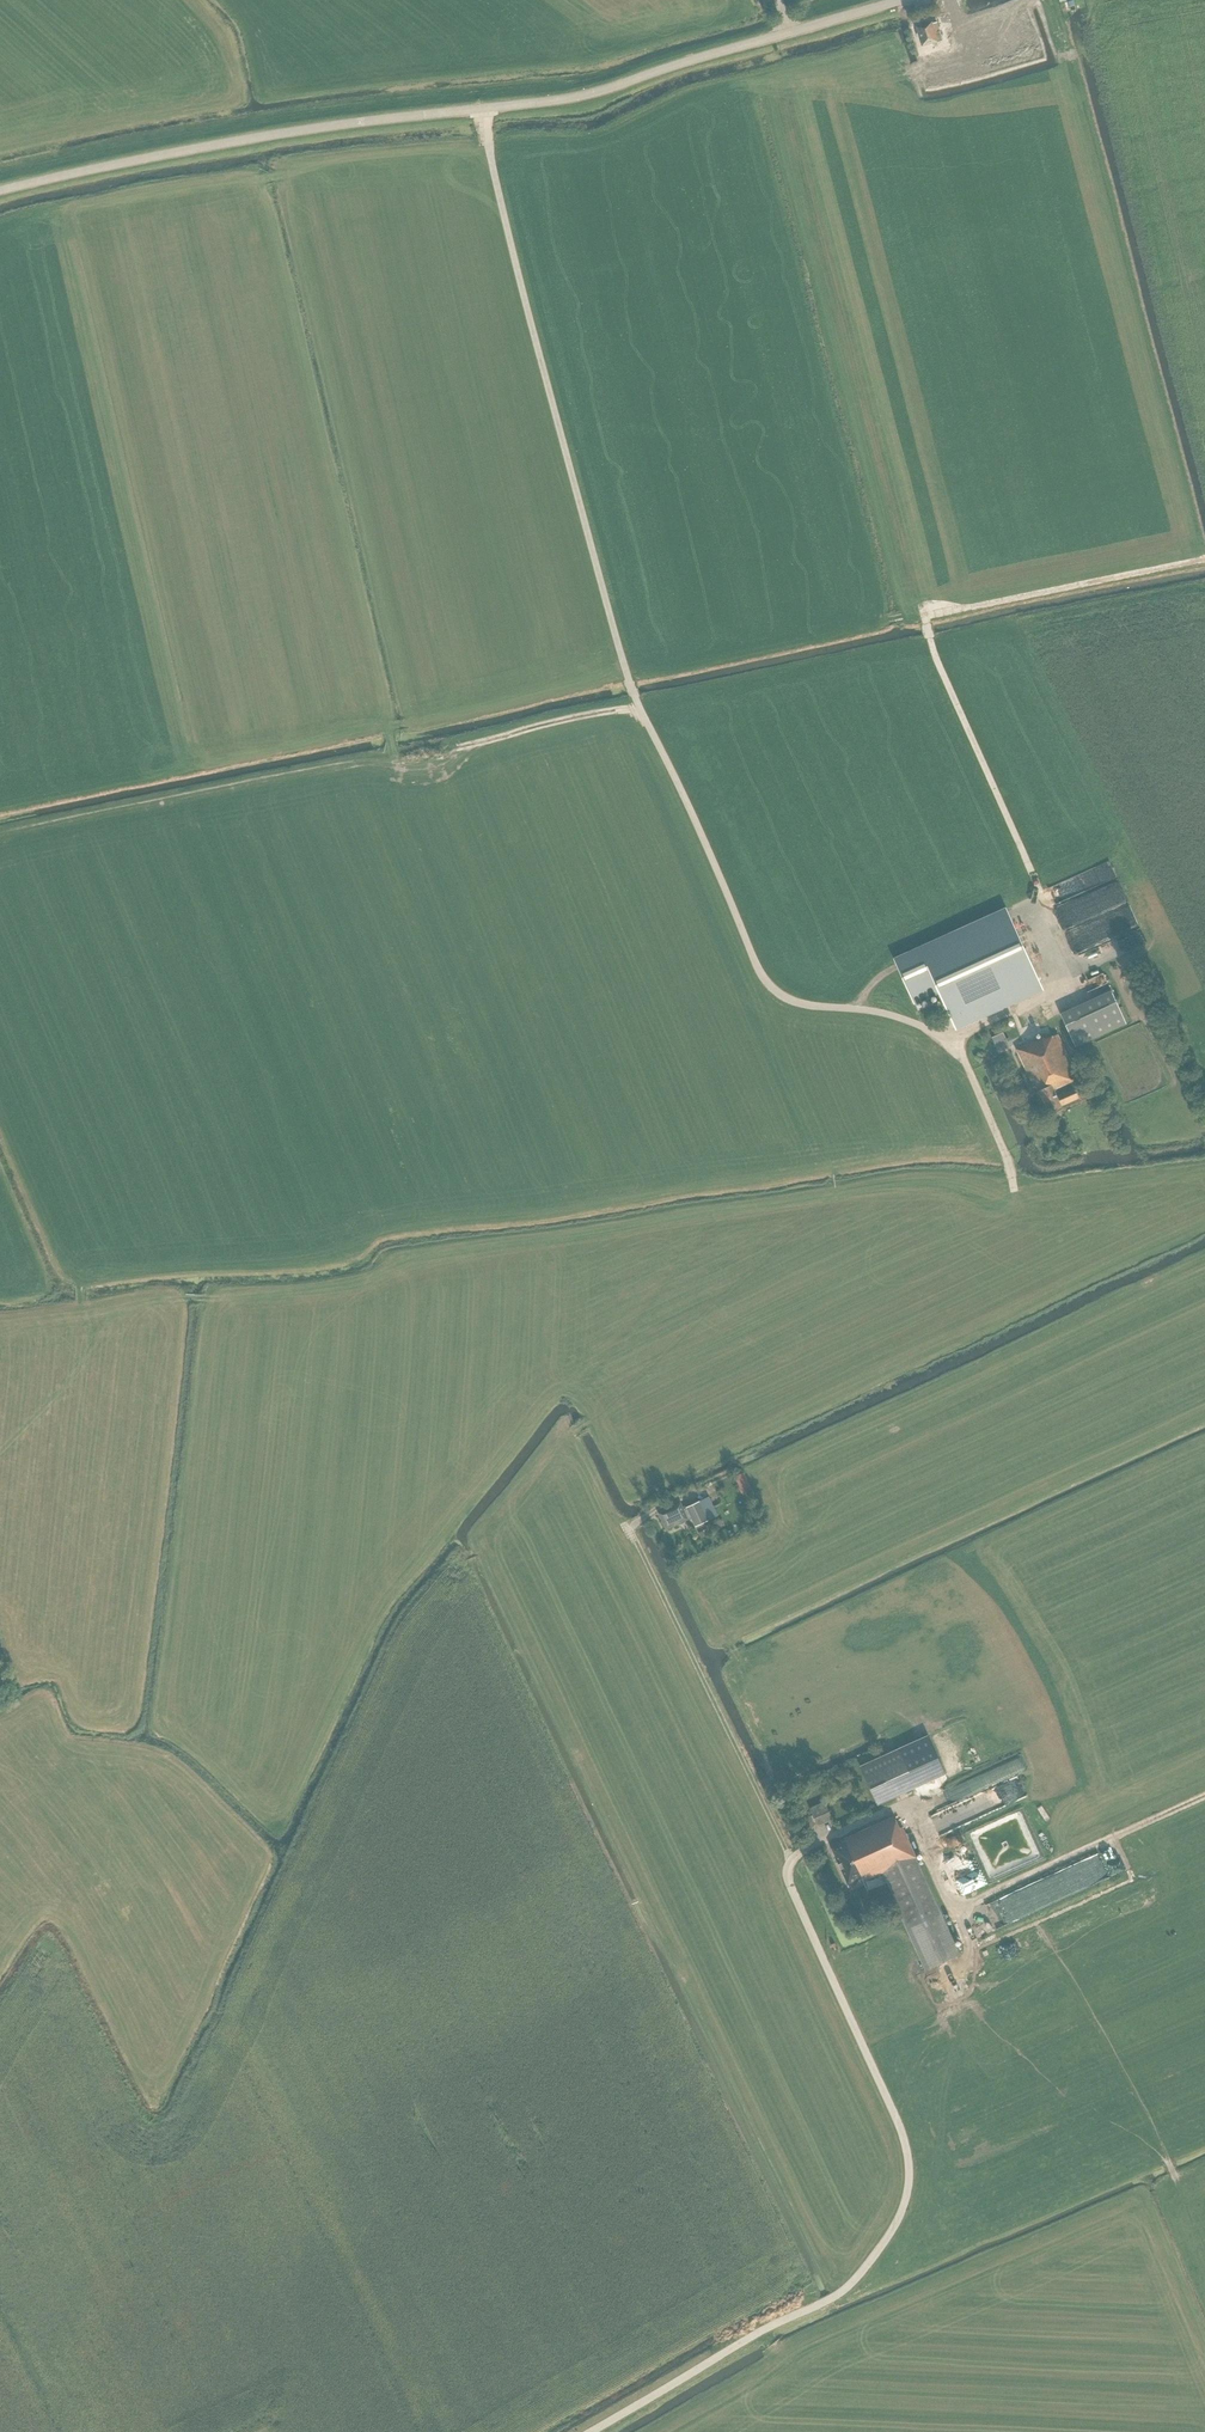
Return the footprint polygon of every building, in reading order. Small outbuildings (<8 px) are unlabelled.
[(937,23),(933,24),(933,22),(916,27),(922,46),(938,42),(943,41),(940,32),(937,23)] [(1117,879),(1110,863),(1081,875),(1089,892),(1117,879)] [(1124,902),(1123,887),(1109,887),(1109,903),(1124,902)] [(1118,910),(1120,917),(1104,923),(1110,939),(1140,927),(1131,905),(1118,910)] [(894,960),(914,1003),(939,991),(956,1029),(1043,989),(1006,910),(894,960)] [(1077,1046),(1128,1023),(1113,990),(1062,1013),(1077,1046)] [(999,1053),(1010,1048),(1003,1032),(992,1037),(999,1053)] [(1060,1106),(1078,1098),(1074,1088),(1056,1096),(1053,1089),(1078,1079),(1058,1034),(1046,1039),(1045,1037),(1017,1049),(1034,1087),(1036,1086),(1049,1115),(1062,1109),(1060,1106)] [(1082,1100),(1088,1098),(1085,1089),(1079,1091),(1082,1100)] [(734,1477),(738,1485),(748,1481),(744,1472),(734,1477)] [(667,1530),(688,1519),(691,1517),(696,1526),(709,1520),(700,1501),(687,1508),(684,1509),(681,1502),(659,1513),(667,1530)] [(958,1745),(963,1763),(969,1762),(964,1744),(958,1745)] [(899,1748),(860,1766),(877,1805),(916,1787),(899,1748)] [(1020,1778),(992,1788),(999,1807),(1027,1797),(1020,1778)] [(809,1808),(816,1825),(832,1818),(825,1801),(809,1808)] [(980,1838),(986,1851),(998,1858),(1012,1856),(1023,1847),(1025,1833),(1019,1820),(1007,1813),(993,1815),(983,1824),(980,1838)] [(831,1846),(849,1887),(860,1883),(858,1879),(861,1877),(863,1881),(883,1873),(927,1970),(960,1955),(916,1858),(903,1827),(900,1829),(895,1817),(831,1846)]
